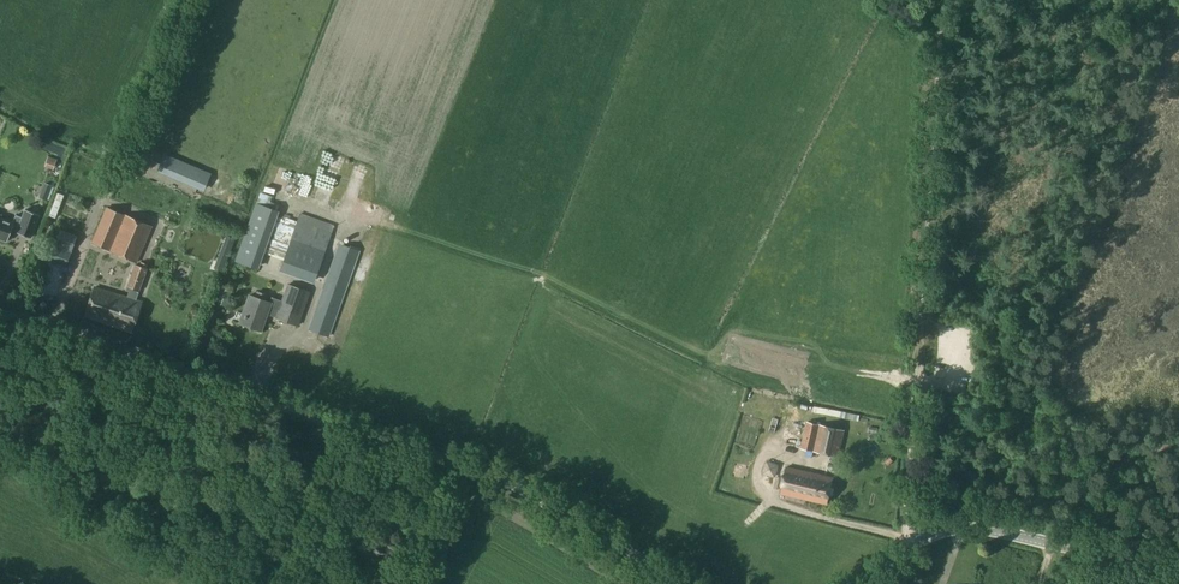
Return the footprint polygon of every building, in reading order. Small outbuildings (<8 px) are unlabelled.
[(211,173),(163,153),(156,171),(203,191),(211,173)] [(48,156),(44,166),(53,170),(57,159),(48,156)] [(271,160),(262,181),(270,185),(279,164),(271,160)] [(49,215),(55,217),(64,195),(57,193),(49,215)] [(383,226),(390,206),(376,201),(369,222),(383,226)] [(264,253),(283,259),(279,271),(314,283),(334,226),(299,213),(296,221),(285,218),(285,219),(277,217),(279,211),(255,203),(234,261),(258,269),(264,253)] [(106,206),(91,242),(137,263),(140,257),(145,259),(148,250),(143,248),(152,226),(106,206)] [(7,241),(11,229),(17,231),(17,232),(30,237),(39,214),(25,209),(22,218),(15,215),(12,223),(0,219),(0,238),(7,241)] [(359,251),(339,243),(308,330),(329,338),(359,251)] [(127,286),(139,291),(147,269),(146,269),(148,264),(140,261),(138,266),(135,264),(127,286)] [(225,308),(233,288),(222,284),(215,304),(225,308)] [(310,292),(287,284),(281,301),(271,297),(269,302),(264,300),(266,295),(257,292),(255,297),(249,295),(239,323),(261,331),(267,314),(275,317),(275,318),(297,326),(310,292)] [(135,300),(139,291),(127,286),(126,290),(129,291),(127,297),(95,287),(85,315),(131,332),(141,302),(135,300)] [(344,312),(352,297),(347,294),(339,309),(344,312)] [(845,430),(807,421),(801,449),(838,457),(845,430)] [(827,504),(833,478),(787,467),(780,493),(827,504)]
